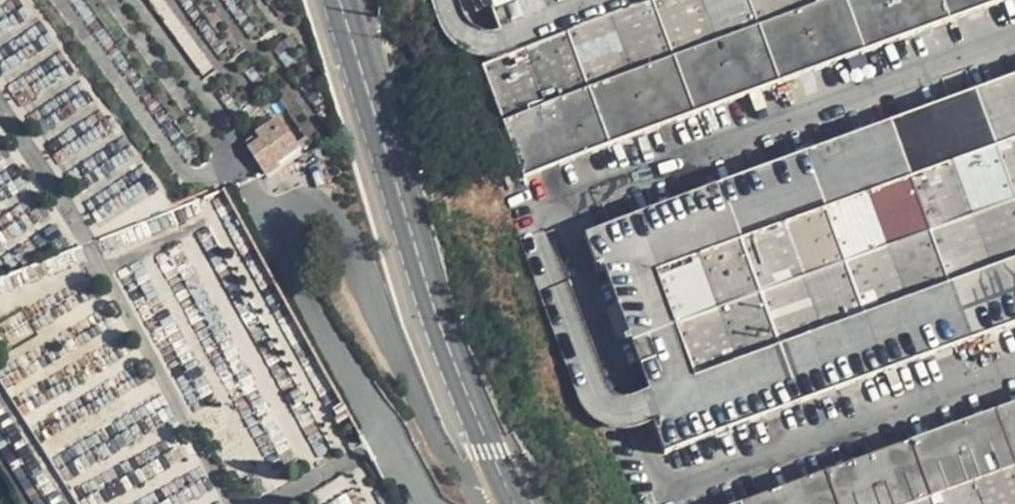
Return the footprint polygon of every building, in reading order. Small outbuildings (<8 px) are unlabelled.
[(511,55),(471,68),(487,112),(485,114),(486,120),(482,122),(494,158),(514,152),(518,160),(502,166),(509,184),(1010,0),(659,0),(511,55)] [(511,55),(659,0),(490,0),(511,55)] [(586,235),(597,267),(603,265),(649,390),(642,393),(664,454),(1014,325),(1014,79),(586,235)] [(251,149),(267,172),(280,165),(278,161),(298,148),(280,118),(258,133),(262,140),(251,149)] [(343,426),(240,180),(168,210),(173,201),(158,165),(161,206),(154,221),(165,248),(147,255),(136,249),(145,231),(145,223),(107,226),(103,233),(106,260),(141,346),(158,344),(168,369),(206,366),(207,380),(220,379),(226,365),(234,384),(234,385),(252,429),(279,427),(283,479),(292,460),(309,468),(337,457),(335,440),(343,426)] [(744,503),(1014,503),(1014,405),(744,503)]
